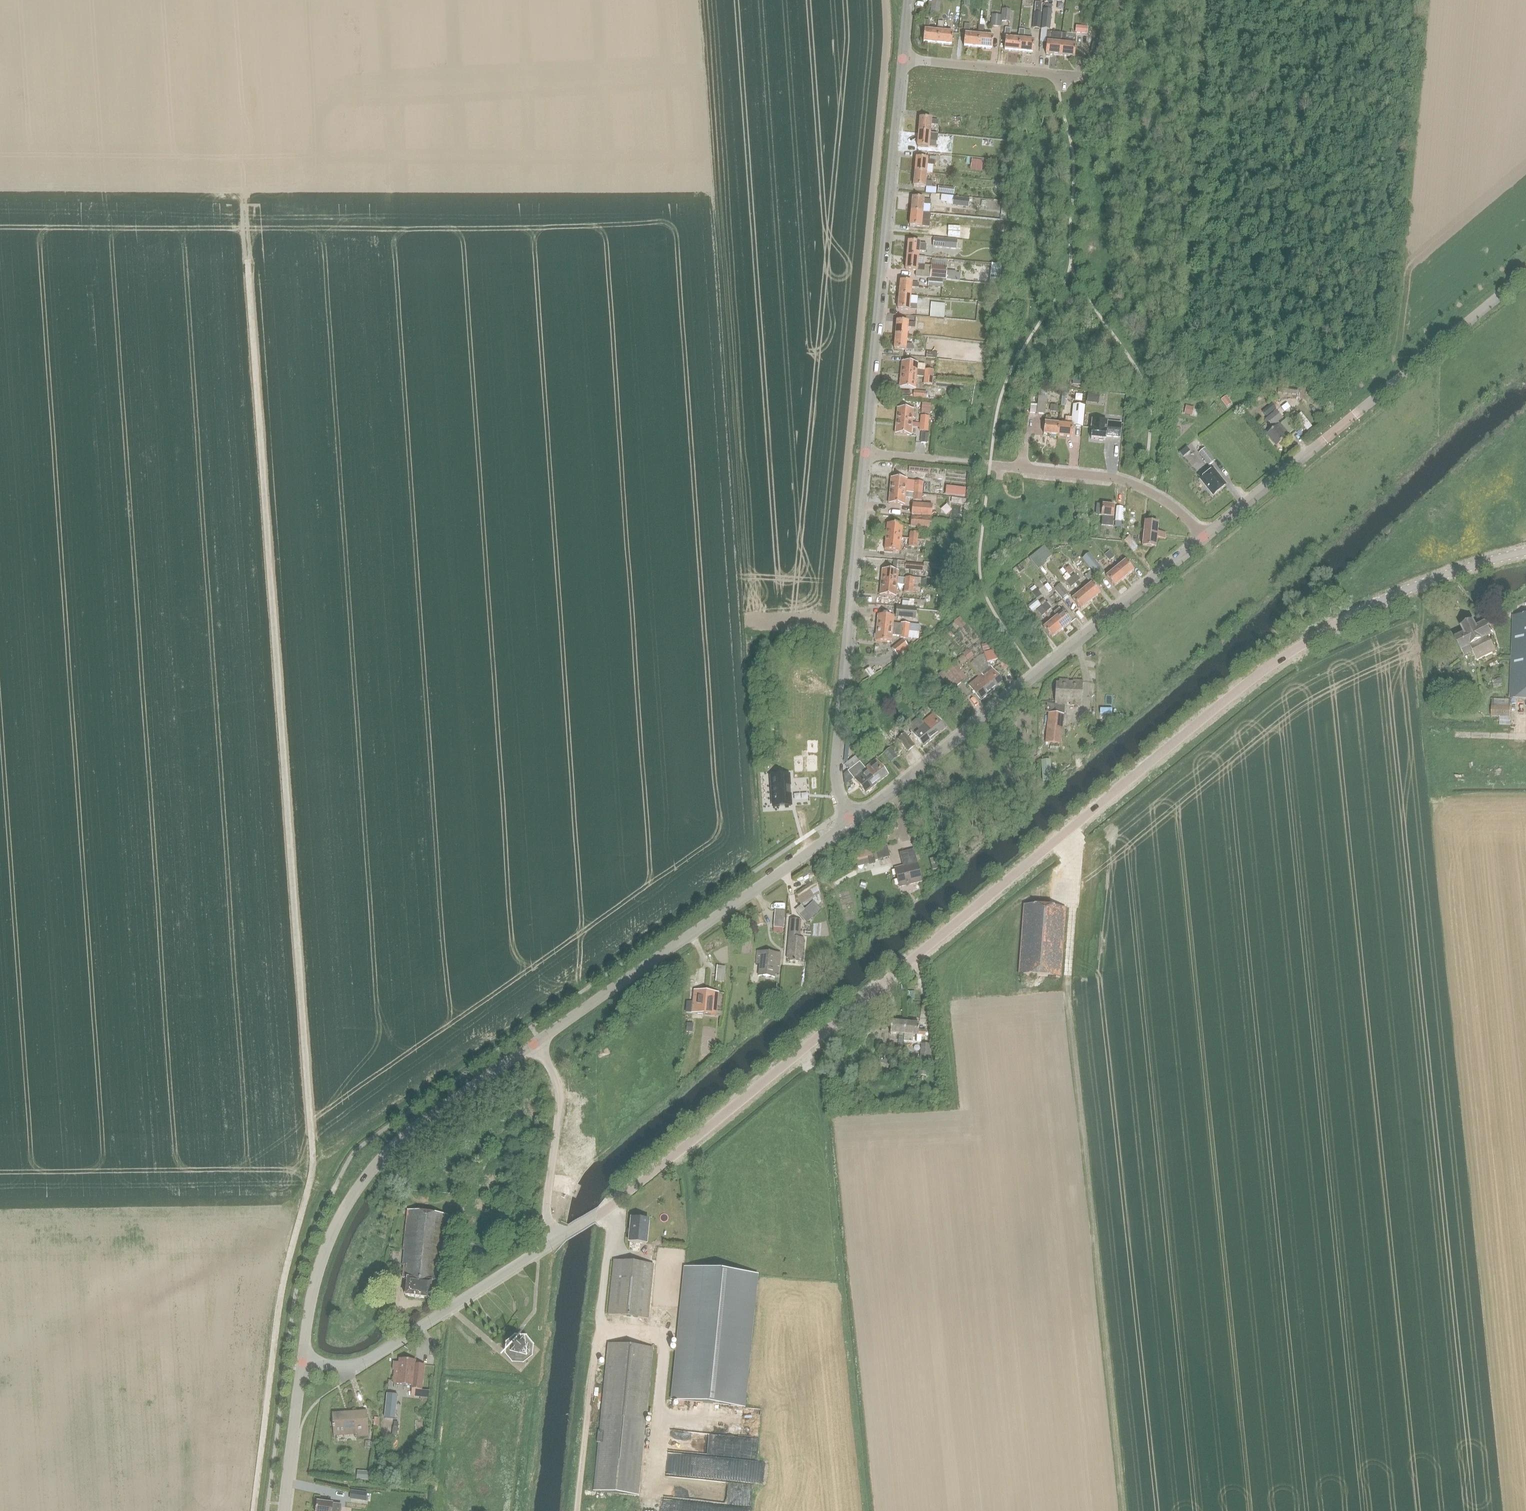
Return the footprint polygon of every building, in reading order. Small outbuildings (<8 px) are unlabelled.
[(940,0),(934,0),(934,3),(928,3),(927,8),(930,9),(929,17),(939,18),(940,0)] [(1022,10),(1023,0),(1007,0),(1014,1),(1013,7),(1012,7),(1011,22),(1016,23),(1018,10),(1022,10)] [(1010,23),(1011,11),(1003,10),(1002,22),(1010,23)] [(1053,12),(1047,11),(1045,11),(1043,30),(1051,31),(1053,12)] [(1042,14),(1035,13),(1034,29),(1041,30),(1042,14)] [(992,15),(991,26),(999,27),(1000,16),(992,15)] [(939,32),(937,32),(929,31),(930,21),(924,21),(923,31),(924,31),(923,43),(938,44),(939,32)] [(979,36),(978,48),(993,50),(994,38),(983,36),(985,21),(981,21),(980,26),(979,26),(978,36),(979,36)] [(938,22),(937,32),(939,32),(938,44),(952,46),(953,33),(943,32),(944,23),(938,22)] [(979,36),(978,36),(969,35),(970,25),(965,25),(964,35),(965,35),(964,47),(978,48),(979,36)] [(1089,29),(1077,27),(1076,35),(1088,37),(1089,29)] [(1020,40),(1019,40),(1010,39),(1011,29),(1006,29),(1005,39),(1006,39),(1005,51),(1019,52),(1020,40)] [(1020,40),(1019,52),(1033,54),(1035,42),(1024,40),(1025,31),(1020,30),(1019,40),(1020,40)] [(1061,56),(1062,44),(1060,44),(1061,34),(1047,33),(1046,43),(1048,43),(1046,55),(1061,56)] [(1062,44),(1061,56),(1075,58),(1076,46),(1066,45),(1067,36),(1067,35),(1061,34),(1060,44),(1062,44)] [(1077,38),(1067,36),(1066,45),(1076,46),(1077,38)] [(920,133),(931,134),(932,126),(938,126),(939,122),(932,121),(932,120),(921,119),(920,133)] [(930,143),(931,134),(920,133),(918,148),(929,149),(929,148),(936,148),(937,144),(930,143)] [(942,154),(942,164),(953,165),(953,155),(942,154)] [(916,174),(927,175),(928,166),(935,167),(935,162),(928,161),(928,160),(918,160),(916,174)] [(983,161),(972,160),(971,170),(981,171),(983,161)] [(926,183),(927,175),(916,174),(915,188),(926,189),(926,188),(933,189),(933,184),(926,183)] [(955,189),(940,188),(939,194),(954,196),(955,189)] [(969,199),(954,197),(953,206),(968,207),(969,199)] [(912,213),(923,215),(924,206),(931,207),(931,202),(924,201),(924,200),(914,199),(912,213)] [(912,213),(911,228),(922,229),(922,223),(923,219),(923,215),(912,213)] [(923,215),(922,229),(930,229),(931,215),(923,215)] [(951,241),(934,239),(934,247),(950,249),(951,241)] [(910,243),(908,258),(919,259),(920,252),(926,252),(926,245),(920,244),(910,243)] [(908,258),(907,272),(918,272),(918,271),(925,272),(925,267),(918,267),(919,259),(908,258)] [(992,264),(990,284),(999,285),(1002,265),(992,264)] [(945,281),(946,272),(947,267),(931,265),(930,279),(945,281)] [(959,282),(960,275),(956,275),(956,273),(946,272),(945,281),(959,282)] [(944,281),(930,279),(929,287),(943,288),(944,281)] [(900,296),(911,297),(912,288),(919,289),(920,285),(912,284),(912,283),(902,282),(900,296)] [(910,305),(911,297),(900,296),(899,310),(910,311),(910,310),(917,310),(917,305),(910,305)] [(931,304),(930,318),(936,319),(944,319),(945,305),(931,304)] [(897,336),(907,337),(908,328),(916,329),(916,324),(908,323),(908,322),(898,321),(897,336)] [(907,345),(907,337),(897,336),(896,351),(906,352),(906,350),(914,351),(914,346),(907,345)] [(918,371),(918,365),(903,363),(902,376),(917,377),(918,371)] [(925,378),(933,379),(934,372),(926,371),(925,372),(925,378)] [(916,390),(917,377),(902,376),(901,388),(916,390)] [(1087,403),(1099,404),(1100,394),(1088,393),(1087,403)] [(1226,396),(1221,400),(1227,408),(1232,404),(1226,396)] [(1037,407),(1037,415),(1045,416),(1047,400),(1038,399),(1037,407)] [(1287,403),(1281,408),(1285,412),(1290,408),(1287,403)] [(931,415),(931,404),(922,404),(921,414),(931,415)] [(1272,404),(1262,412),(1266,417),(1276,409),(1272,404)] [(1072,420),(1071,426),(1072,426),(1073,426),(1081,427),(1082,427),(1085,406),(1083,406),(1074,405),(1073,405),(1072,419),(1072,420)] [(1187,407),(1185,416),(1192,418),(1194,409),(1187,407)] [(913,423),(914,410),(899,409),(898,421),(913,423)] [(1273,428),(1283,419),(1277,411),(1266,420),(1273,428)] [(929,424),(929,417),(921,416),(920,424),(929,424)] [(1092,429),(1091,439),(1105,441),(1106,437),(1107,422),(1106,420),(1100,419),(1098,421),(1092,421),(1091,429),(1092,429)] [(912,435),(913,423),(898,421),(896,434),(912,435)] [(1107,422),(1106,437),(1120,438),(1121,424),(1107,422)] [(1045,423),(1044,435),(1057,436),(1058,425),(1051,424),(1045,423)] [(928,432),(929,424),(920,424),(920,431),(928,432)] [(1266,436),(1276,448),(1287,439),(1285,437),(1288,434),(1280,424),(1266,436)] [(1058,425),(1057,436),(1071,437),(1073,426),(1072,426),(1071,426),(1064,425),(1058,425)] [(1187,447),(1179,453),(1183,457),(1191,451),(1187,447)] [(1208,467),(1214,462),(1203,449),(1198,454),(1208,467)] [(1213,471),(1201,480),(1213,496),(1225,486),(1213,471)] [(891,491),(906,492),(907,479),(892,478),(891,491)] [(966,489),(946,487),(945,495),(965,497),(966,489)] [(905,504),(906,497),(906,492),(891,491),(890,503),(905,504)] [(913,498),(913,501),(922,502),(922,493),(914,492),(914,494),(913,498)] [(933,506),(913,505),(912,516),(932,518),(933,506)] [(1112,527),(1114,508),(1103,507),(1103,508),(1098,508),(1097,516),(1102,517),(1101,526),(1112,527)] [(1117,507),(1115,521),(1116,521),(1124,522),(1126,508),(1117,507)] [(912,528),(931,529),(932,519),(913,518),(912,528)] [(1158,533),(1158,524),(1144,522),(1142,547),(1156,549),(1157,539),(1165,540),(1166,534),(1158,533)] [(902,538),(903,525),(888,523),(887,537),(902,538)] [(1126,540),(1135,550),(1140,546),(1131,536),(1126,540)] [(901,550),(902,538),(887,537),(886,549),(901,550)] [(908,546),(917,547),(918,539),(908,538),(908,546)] [(1052,556),(1044,546),(1029,558),(1038,569),(1044,564),(1043,563),(1045,561),(1052,556)] [(1105,557),(1110,563),(1115,558),(1110,552),(1105,557)] [(1097,579),(1104,573),(1088,553),(1081,559),(1097,579)] [(1115,570),(1124,581),(1133,573),(1125,562),(1115,570)] [(906,570),(924,572),(924,566),(906,564),(906,570)] [(1021,564),(1016,568),(1020,573),(1025,569),(1021,564)] [(1071,579),(1076,575),(1069,566),(1064,570),(1071,579)] [(898,579),(899,571),(884,569),(883,582),(897,583),(898,579)] [(1115,588),(1124,581),(1115,570),(1106,577),(1115,588)] [(1071,579),(1076,585),(1081,581),(1076,575),(1071,579)] [(1071,589),(1076,585),(1071,579),(1066,583),(1071,589)] [(896,596),(897,583),(883,582),(881,595),(896,596)] [(914,587),(914,585),(905,584),(905,592),(913,593),(914,587)] [(1055,590),(1062,599),(1068,595),(1060,585),(1055,590)] [(1082,593),(1091,604),(1100,596),(1092,586),(1082,593)] [(1042,596),(1038,590),(1033,593),(1038,600),(1042,596)] [(1081,611),(1091,604),(1082,593),(1073,601),(1081,611)] [(903,599),(902,608),(914,609),(914,600),(903,599)] [(1042,607),(1047,613),(1052,609),(1047,603),(1042,607)] [(1042,617),(1047,613),(1042,607),(1037,611),(1042,617)] [(915,620),(916,610),(896,608),(895,618),(915,620)] [(1052,620),(1061,631),(1071,624),(1062,613),(1058,609),(1052,614),(1056,618),(1052,620)] [(877,629),(910,632),(910,625),(901,624),(901,625),(893,624),(894,617),(878,616),(877,629)] [(1513,616),(1510,699),(1525,699),(1525,616),(1513,616)] [(960,618),(954,622),(961,629),(966,625),(960,618)] [(1052,639),(1061,631),(1052,620),(1043,628),(1052,639)] [(1494,656),(1497,655),(1489,637),(1491,636),(1486,625),(1476,630),(1473,624),(1463,630),(1466,635),(1456,640),(1462,651),(1470,647),(1477,661),(1493,653),(1494,656)] [(909,639),(910,632),(877,629),(876,642),(891,643),(892,637),(900,637),(900,639),(909,639)] [(902,640),(891,649),(897,656),(907,647),(902,640)] [(964,654),(968,660),(974,656),(969,650),(964,654)] [(987,663),(998,660),(996,651),(985,654),(987,663)] [(999,659),(1005,668),(1012,664),(1006,655),(999,659)] [(1491,668),(1498,664),(1496,659),(1488,663),(1491,668)] [(955,664),(939,676),(952,692),(967,679),(955,664)] [(993,691),(1003,683),(991,668),(981,676),(993,691)] [(982,700),(993,691),(981,676),(970,685),(982,700)] [(1060,702),(1060,705),(1081,706),(1083,682),(1059,680),(1059,683),(1056,683),(1055,701),(1060,702)] [(1510,726),(1511,702),(1511,699),(1492,699),(1491,717),(1501,717),(1501,726),(1510,726)] [(1061,745),(1064,715),(1049,713),(1046,744),(1061,745)] [(935,738),(946,729),(934,714),(923,723),(935,738)] [(935,738),(923,723),(918,717),(907,726),(924,747),(935,738)] [(1106,724),(1097,726),(1099,737),(1109,734),(1106,724)] [(878,747),(888,739),(877,725),(875,727),(876,729),(869,734),(878,747)] [(915,747),(907,737),(906,737),(905,734),(898,739),(908,752),(915,747)] [(890,749),(883,754),(890,763),(897,757),(890,749)] [(866,767),(879,783),(889,775),(876,760),(866,767)] [(1052,781),(1050,760),(1041,761),(1043,782),(1052,781)] [(879,783),(866,767),(865,769),(860,762),(848,771),(866,794),(878,784),(877,784),(879,783)] [(789,774),(769,775),(772,808),(792,806),(789,774)] [(888,846),(877,849),(880,860),(890,858),(888,846)] [(872,850),(854,854),(856,862),(868,859),(868,858),(874,856),(872,850)] [(901,854),(904,867),(895,869),(900,887),(922,882),(917,862),(920,861),(918,855),(915,856),(914,850),(901,854)] [(804,910),(799,915),(807,923),(820,911),(813,902),(804,910)] [(1060,977),(1065,907),(1024,904),(1019,974),(1060,977)] [(776,911),(774,928),(784,929),(785,912),(776,911)] [(804,939),(800,938),(802,921),(790,920),(787,958),(790,959),(790,962),(799,962),(799,959),(802,960),(804,939)] [(758,976),(759,976),(775,978),(775,974),(779,975),(781,953),(757,951),(756,965),(760,966),(758,976)] [(724,983),(725,967),(717,966),(716,982),(724,983)] [(704,1015),(706,992),(694,991),(693,1002),(692,1013),(696,1014),(704,1015)] [(716,1016),(719,993),(706,992),(704,1015),(712,1016),(712,1015),(716,1016)] [(905,1034),(906,1022),(891,1021),(890,1033),(905,1034)] [(906,1022),(905,1034),(913,1035),(926,1036),(926,1030),(920,1029),(920,1023),(906,1022)] [(927,1077),(930,1046),(921,1045),(918,1076),(927,1077)] [(441,1279),(448,1215),(408,1211),(408,1212),(405,1212),(405,1214),(407,1214),(403,1250),(404,1251),(403,1266),(404,1267),(403,1279),(408,1279),(406,1296),(415,1298),(421,1299),(421,1298),(430,1299),(432,1282),(441,1279)] [(647,1245),(650,1221),(632,1219),(629,1243),(647,1245)] [(649,1320),(654,1265),(614,1261),(608,1316),(649,1320)] [(684,1268),(671,1398),(670,1401),(745,1408),(758,1275),(684,1268)] [(528,1356),(528,1349),(524,1343),(516,1343),(511,1347),(511,1354),(515,1360),(522,1360),(528,1356)] [(638,1496),(653,1349),(609,1344),(600,1432),(598,1432),(597,1443),(599,1444),(594,1492),(638,1496)] [(395,1371),(393,1384),(412,1386),(412,1390),(422,1391),(425,1366),(416,1365),(416,1361),(400,1360),(399,1363),(394,1363),(394,1370),(395,1371)] [(397,1395),(388,1394),(385,1418),(395,1419),(397,1395)] [(357,1437),(375,1436),(375,1432),(368,1433),(367,1411),(333,1413),(334,1432),(356,1430),(357,1437)] [(757,1460),(759,1438),(755,1438),(744,1440),(735,1440),(734,1435),(729,1436),(698,1433),(697,1444),(699,1454),(736,1458),(737,1464),(741,1465),(741,1469),(741,1470),(746,1471),(747,1475),(742,1476),(745,1476),(751,1475),(755,1476),(757,1460)] [(371,1472),(358,1471),(357,1480),(370,1481),(371,1472)] [(367,1502),(368,1494),(352,1492),(351,1500),(367,1502)] [(343,1505),(317,1502),(316,1510),(342,1510),(343,1505)]
